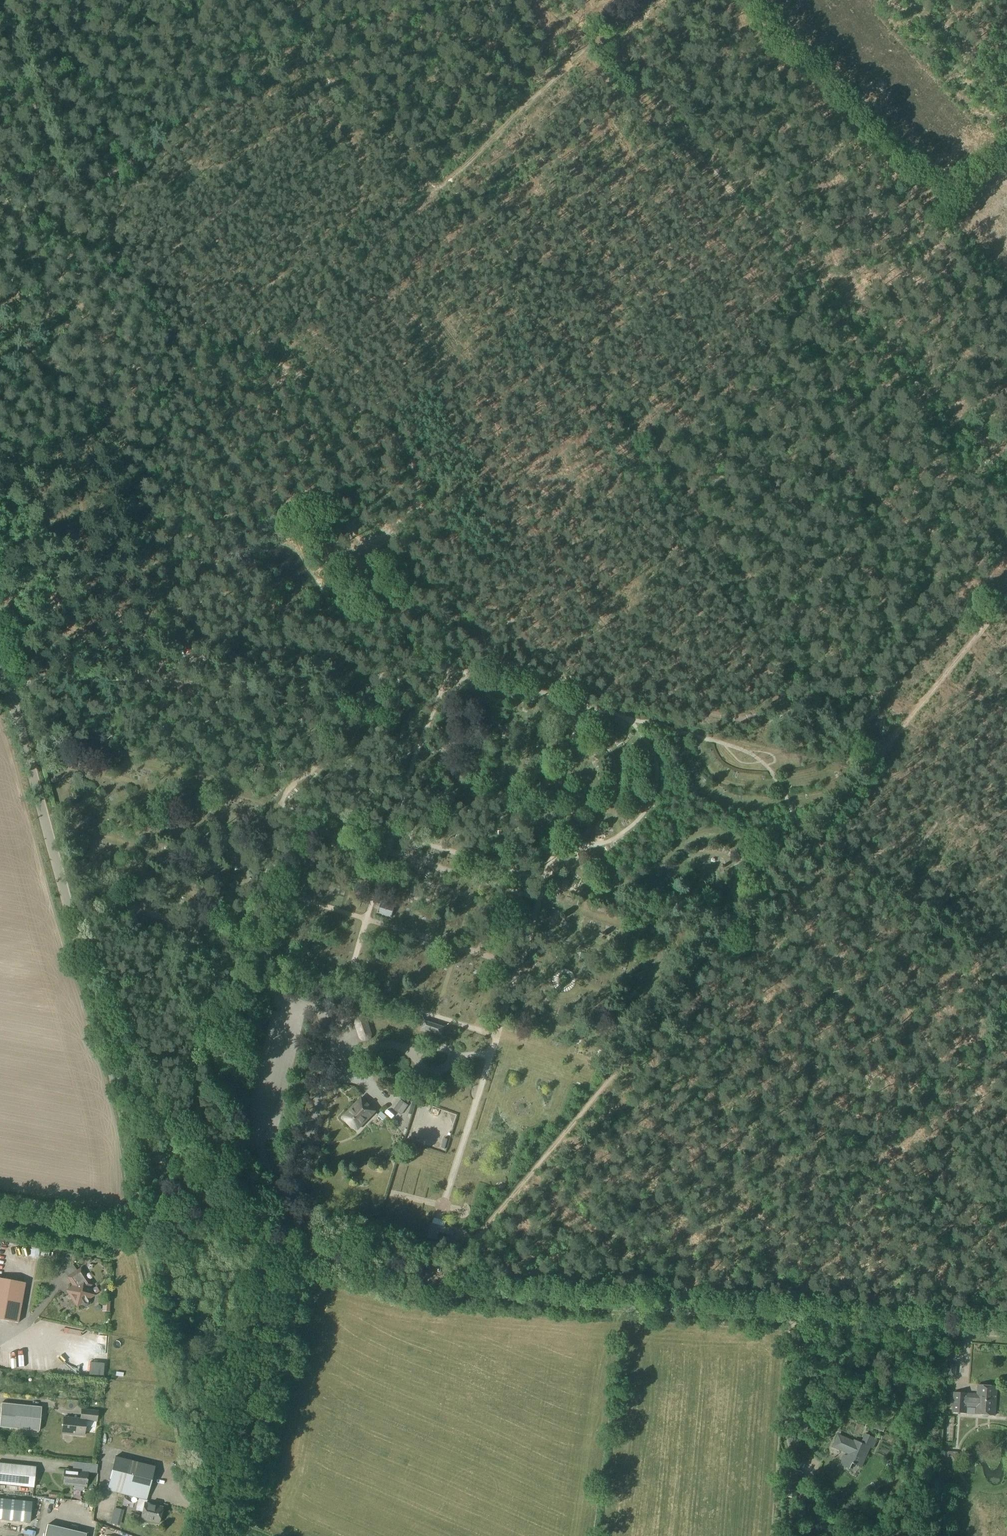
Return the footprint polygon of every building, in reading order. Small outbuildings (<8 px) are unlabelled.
[(390,917),(392,907),(380,904),(378,914),(390,917)] [(355,1020),(354,1024),(359,1038),(360,1039),(362,1041),(364,1041),(366,1042),(369,1041),(372,1038),(372,1034),(367,1019),(364,1016),(361,1016),(358,1017),(356,1018),(355,1020)] [(424,1021),(421,1029),(441,1036),(443,1028),(424,1021)] [(407,1106),(400,1100),(394,1109),(401,1115),(407,1106)] [(358,1130),(374,1112),(362,1101),(345,1119),(358,1130)] [(162,1148),(156,1150),(160,1163),(166,1161),(162,1148)] [(457,1232),(429,1224),(425,1239),(438,1243),(441,1235),(455,1239),(457,1232)] [(89,1305),(90,1303),(90,1301),(89,1299),(94,1295),(89,1286),(91,1285),(81,1269),(68,1277),(75,1288),(69,1291),(69,1294),(71,1296),(71,1297),(77,1306),(81,1303),(83,1305),(85,1306),(87,1306),(89,1305)] [(25,1283),(0,1279),(0,1320),(18,1323),(25,1283)] [(955,1378),(956,1364),(945,1363),(944,1377),(955,1378)] [(995,1415),(997,1387),(978,1385),(977,1396),(968,1396),(968,1393),(954,1392),(952,1412),(966,1413),(967,1408),(976,1408),(976,1414),(995,1415)] [(42,1407),(2,1403),(0,1420),(0,1427),(39,1431),(42,1407)] [(97,1421),(98,1411),(82,1409),(81,1419),(64,1417),(62,1433),(84,1435),(85,1427),(95,1428),(96,1421),(97,1421)] [(884,1430),(885,1425),(871,1420),(870,1425),(884,1430)] [(853,1441),(837,1434),(831,1447),(847,1454),(847,1456),(844,1455),(840,1465),(849,1469),(852,1463),(861,1466),(869,1447),(873,1448),(877,1439),(866,1434),(862,1444),(854,1440),(853,1441)] [(957,1462),(957,1452),(941,1451),(940,1461),(957,1462)] [(146,1500),(155,1466),(115,1457),(107,1491),(139,1499),(136,1510),(142,1512),(141,1519),(159,1523),(163,1507),(145,1503),(146,1500)] [(897,1465),(889,1461),(885,1470),(893,1473),(897,1465)] [(36,1467),(0,1463),(0,1484),(34,1488),(36,1467)] [(96,1473),(97,1465),(85,1463),(84,1472),(87,1472),(87,1473),(96,1473)] [(86,1486),(87,1472),(84,1472),(65,1470),(63,1484),(86,1486)] [(0,1498),(0,1519),(30,1522),(32,1501),(0,1498)] [(33,1498),(32,1505),(45,1508),(47,1500),(33,1498)] [(121,1520),(111,1518),(110,1523),(120,1526),(121,1520)] [(86,1534),(48,1525),(45,1535),(86,1535),(86,1534)]
